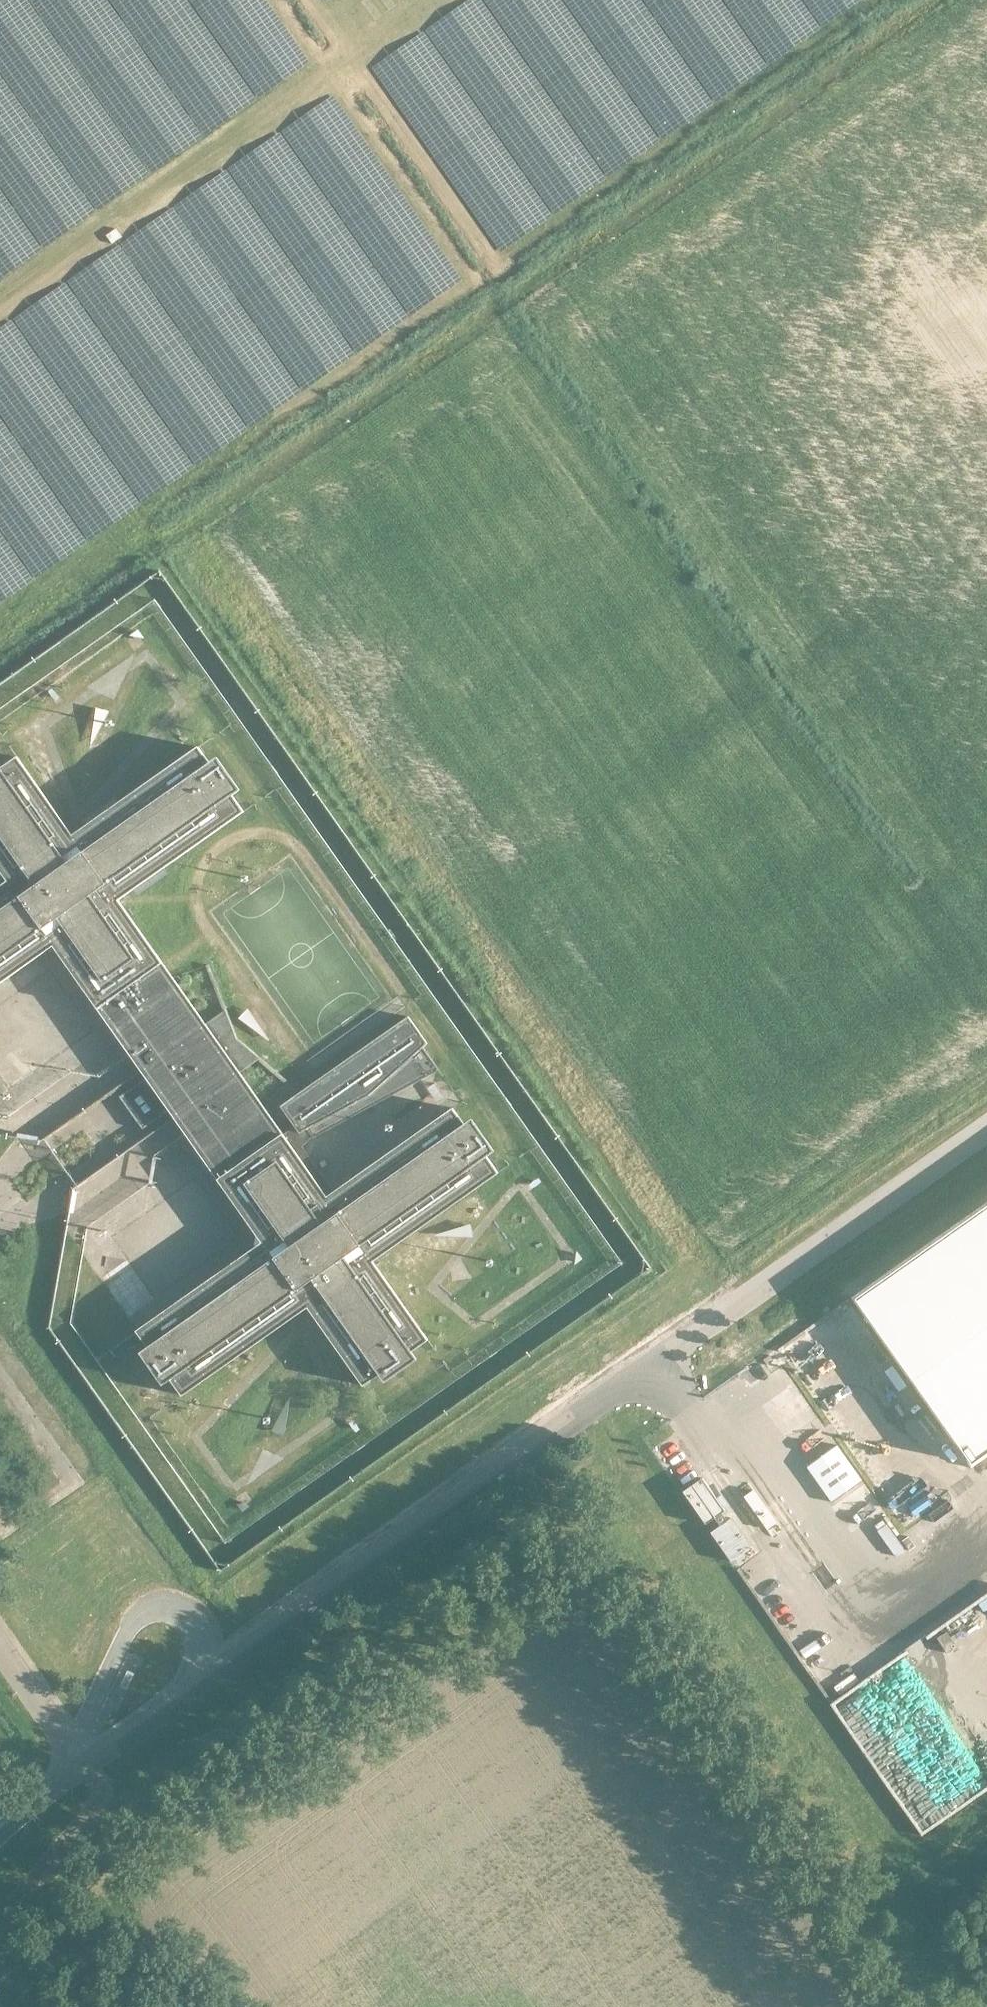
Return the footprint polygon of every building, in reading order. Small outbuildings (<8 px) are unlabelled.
[(18,756),(2,767),(0,765),(0,869),(8,880),(0,886),(0,983),(54,945),(130,1054),(142,1070),(147,1077),(120,1096),(143,1128),(169,1109),(174,1116),(185,1132),(262,1241),(137,1330),(148,1346),(140,1351),(163,1384),(171,1379),(182,1394),(308,1306),(363,1385),(379,1374),(384,1381),(418,1358),(412,1350),(427,1339),(373,1261),(497,1171),(487,1156),(495,1151),(472,1118),(464,1123),(453,1107),(327,1196),(239,1071),(258,1058),(296,1091),(297,1090),(292,1085),(237,1038),(208,964),(207,964),(225,1011),(206,1024),(118,900),(244,811),(233,795),(241,790),(217,756),(209,762),(198,746),(73,835),(18,756)] [(408,1015),(280,1105),(299,1132),(307,1128),(313,1137),(438,1069),(422,1046),(427,1042),(408,1015)] [(848,1304),(967,1474),(986,1460),(986,1205),(848,1304)] [(813,1359),(777,1385),(827,1457),(863,1431),(813,1359)] [(703,1479),(684,1492),(706,1523),(711,1519),(717,1526),(711,1530),(733,1561),(752,1548),(730,1517),(724,1521),(719,1514),(725,1509),(703,1479)] [(752,1490),(742,1497),(765,1529),(774,1522),(752,1490)]
